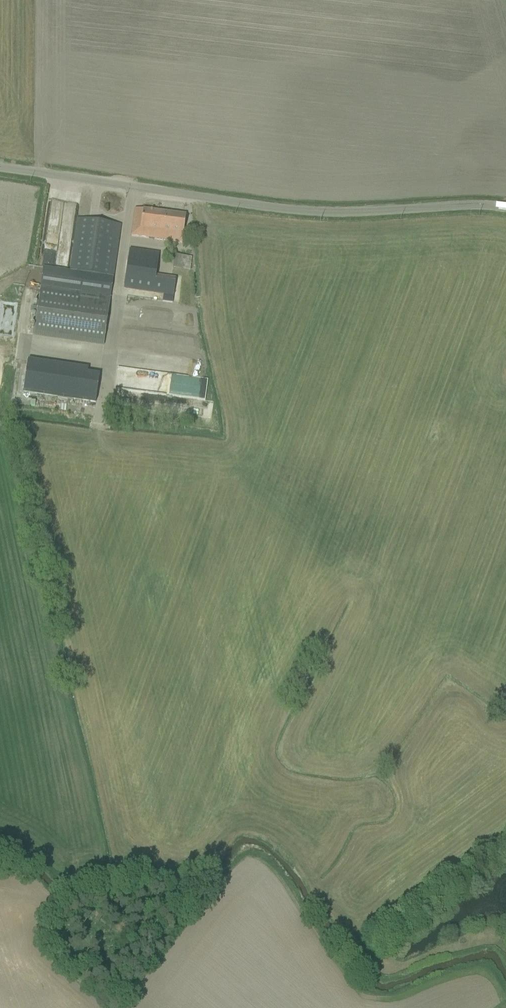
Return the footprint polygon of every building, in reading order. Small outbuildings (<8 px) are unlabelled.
[(496,149),(496,165),(505,164),(505,149),(496,149)] [(129,238),(182,245),(185,218),(133,211),(129,238)] [(107,283),(115,221),(74,215),(66,277),(107,283)] [(55,254),(52,254),(53,242),(40,241),(37,270),(62,273),(63,263),(54,262),(55,254)] [(123,287),(162,294),(164,280),(153,278),(156,260),(129,255),(123,287)] [(193,258),(177,256),(171,292),(187,295),(193,258)] [(36,292),(32,342),(107,348),(112,298),(36,292)] [(5,337),(10,307),(0,305),(0,336),(5,337)] [(81,358),(84,349),(77,347),(74,356),(81,358)]
